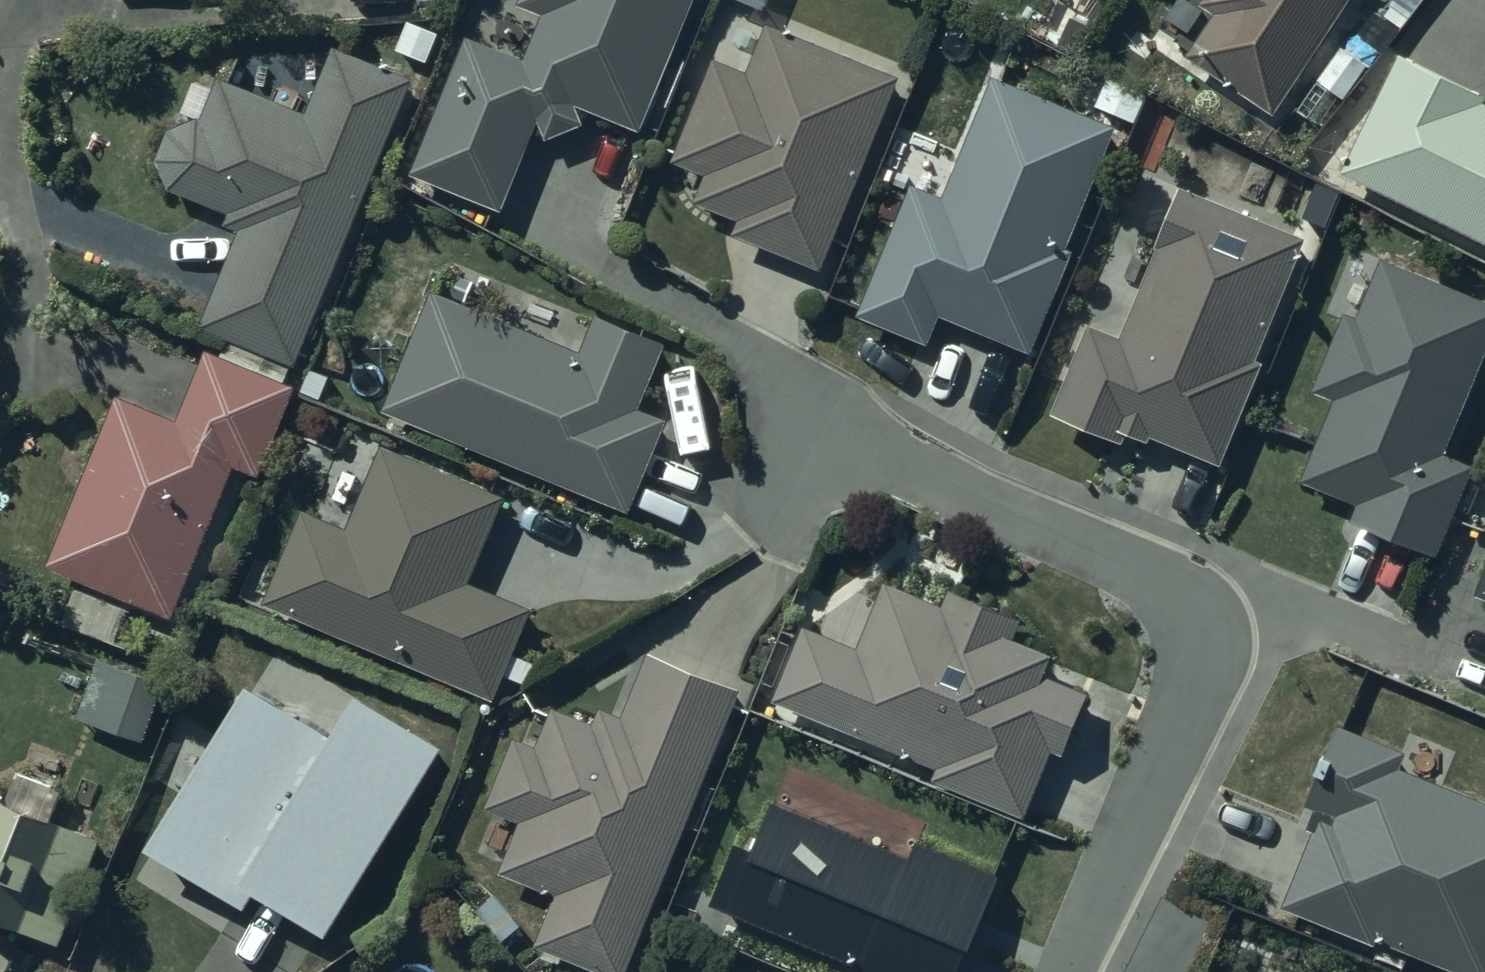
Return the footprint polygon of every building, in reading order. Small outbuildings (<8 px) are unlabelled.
[(683,0),(513,0),(536,13),(519,48),(460,33),(414,166),(496,208),(528,121),(543,137),(582,119),(567,103),(633,126),(683,0)] [(1202,18),(1190,37),(1208,42),(1195,65),(1278,110),(1347,0),(1203,0),(1202,18)] [(828,272),(903,71),(763,18),(743,70),(709,58),(671,158),(705,171),(693,201),(734,216),(727,234),(828,272)] [(409,75),(330,41),(307,109),(215,72),(198,113),(171,123),(151,155),(165,190),(223,206),(222,216),(234,230),(196,323),(295,364),(409,75)] [(1390,48),(1336,163),(1484,233),(1484,93),(1390,48)] [(937,315),(1026,349),(1113,125),(981,74),(936,190),(906,178),(855,309),(928,337),(937,315)] [(1309,232),(1174,184),(1120,333),(1084,320),(1051,410),(1223,471),(1309,232)] [(1366,253),(1312,387),(1332,395),(1302,471),(1372,499),(1364,517),(1437,546),(1471,461),(1438,448),(1484,331),(1484,300),(1366,253)] [(579,351),(429,293),(384,408),(630,503),(666,411),(641,401),(665,341),(594,313),(579,351)] [(293,384),(204,348),(176,418),(113,393),(45,563),(171,614),(232,462),(257,472),(293,384)] [(500,497),(377,447),(345,527),(295,507),(256,603),(490,696),(526,606),(465,582),(500,497)] [(1474,590),(1484,594),(1484,565),(1474,590)] [(938,601),(879,577),(859,647),(798,624),(770,696),(910,766),(1028,813),(1046,750),(1063,752),(1082,688),(1038,671),(1048,648),(1005,635),(1016,614),(944,584),(938,601)] [(133,600),(76,578),(61,617),(117,640),(133,600)] [(646,650),(615,711),(598,702),(587,716),(546,707),(537,739),(509,733),(484,804),(492,814),(481,852),(497,858),(494,868),(552,892),(532,942),(607,971),(620,971),(737,687),(646,650)] [(161,680),(92,656),(73,710),(141,735),(161,680)] [(437,747),(349,693),(326,731),(241,679),(140,845),(240,906),(250,890),(323,934),(437,747)] [(1396,768),(1400,750),(1326,724),(1300,795),(1306,829),(1279,900),(1473,971),(1484,971),(1484,804),(1396,768)] [(0,799),(0,916),(57,939),(97,836),(0,799)] [(732,846),(707,907),(851,966),(849,971),(958,971),(996,877),(912,842),(905,858),(770,803),(749,853),(732,846)]
